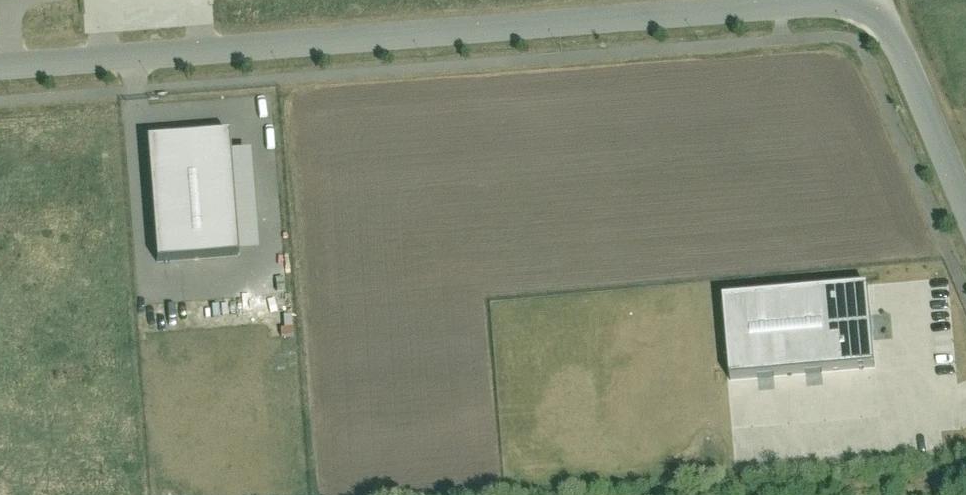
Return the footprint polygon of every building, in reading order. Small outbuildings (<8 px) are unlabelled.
[(141,141),(151,261),(255,253),(246,151),(225,153),(223,134),(141,141)] [(870,286),(720,299),(725,379),(850,368),(877,366),(870,286)]
